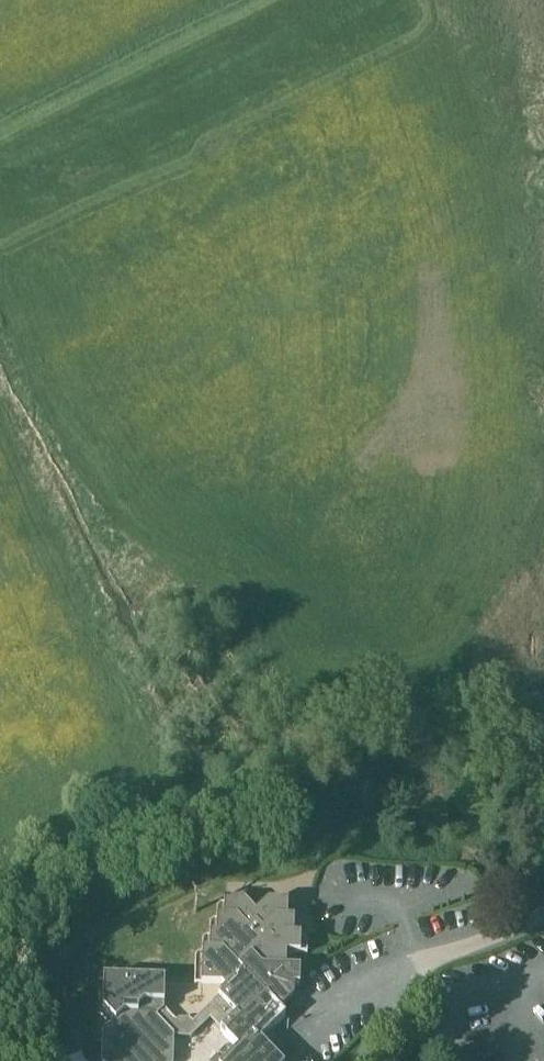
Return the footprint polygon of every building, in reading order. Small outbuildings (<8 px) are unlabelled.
[(174,1041),(189,1041),(210,1022),(236,1050),(225,1060),(280,1060),(265,1045),(261,1040),(272,1030),(286,1017),(281,1011),(295,998),(295,987),(300,987),(300,971),(301,968),(286,968),(287,953),(301,954),(301,939),(301,936),(294,935),(295,922),(295,919),(288,919),(288,905),(288,902),(268,902),(256,913),(245,901),(225,901),(225,905),(224,918),(217,918),(217,922),(217,934),(210,934),(210,937),(210,951),(203,950),(203,954),(202,985),(222,985),(227,990),(192,1023),(189,1019),(179,1019),(176,1022),(164,1010),(165,982),(103,980),(102,1010),(114,1023),(103,1034),(102,1060),(173,1060),(174,1041)]
